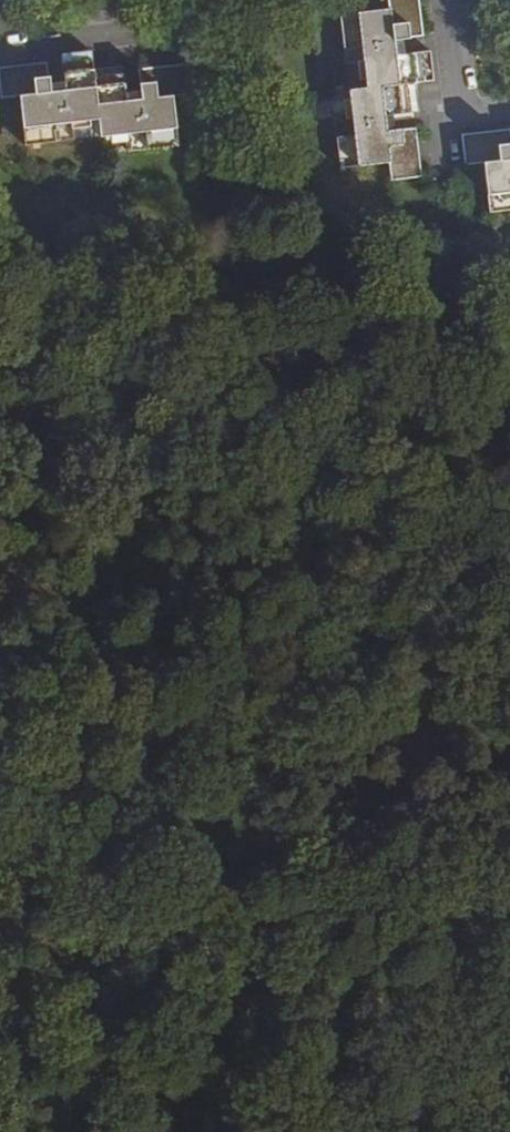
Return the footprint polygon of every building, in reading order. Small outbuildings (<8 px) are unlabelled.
[(400,43),(420,41),(416,0),(384,0),(385,12),(335,17),(340,63),(357,61),(361,92),(344,94),(348,123),(329,125),(335,170),(384,165),(386,183),(418,180),(412,131),(392,133),(383,135),(381,119),(390,118),(418,115),(414,86),(432,84),(428,55),(402,58),(392,59),(391,44),(400,43)] [(402,58),(400,43),(391,44),(392,59),(402,58)] [(47,87),(45,66),(0,71),(0,101),(15,99),(21,148),(55,144),(66,143),(65,126),(94,123),(96,141),(126,138),(128,152),(173,147),(168,100),(187,98),(183,67),(135,72),(137,93),(138,103),(122,104),(121,95),(118,69),(89,71),(87,58),(58,61),(60,86),(61,94),(48,95),(47,87)] [(60,86),(47,87),(48,95),(61,94),(60,86)] [(137,93),(121,95),(122,104),(138,103),(137,93)] [(383,135),(392,133),(390,118),(381,119),(383,135)] [(65,126),(66,143),(96,141),(94,123),(65,126)] [(509,134),(458,140),(461,169),(478,168),(484,216),(509,214),(509,146),(509,134)]
